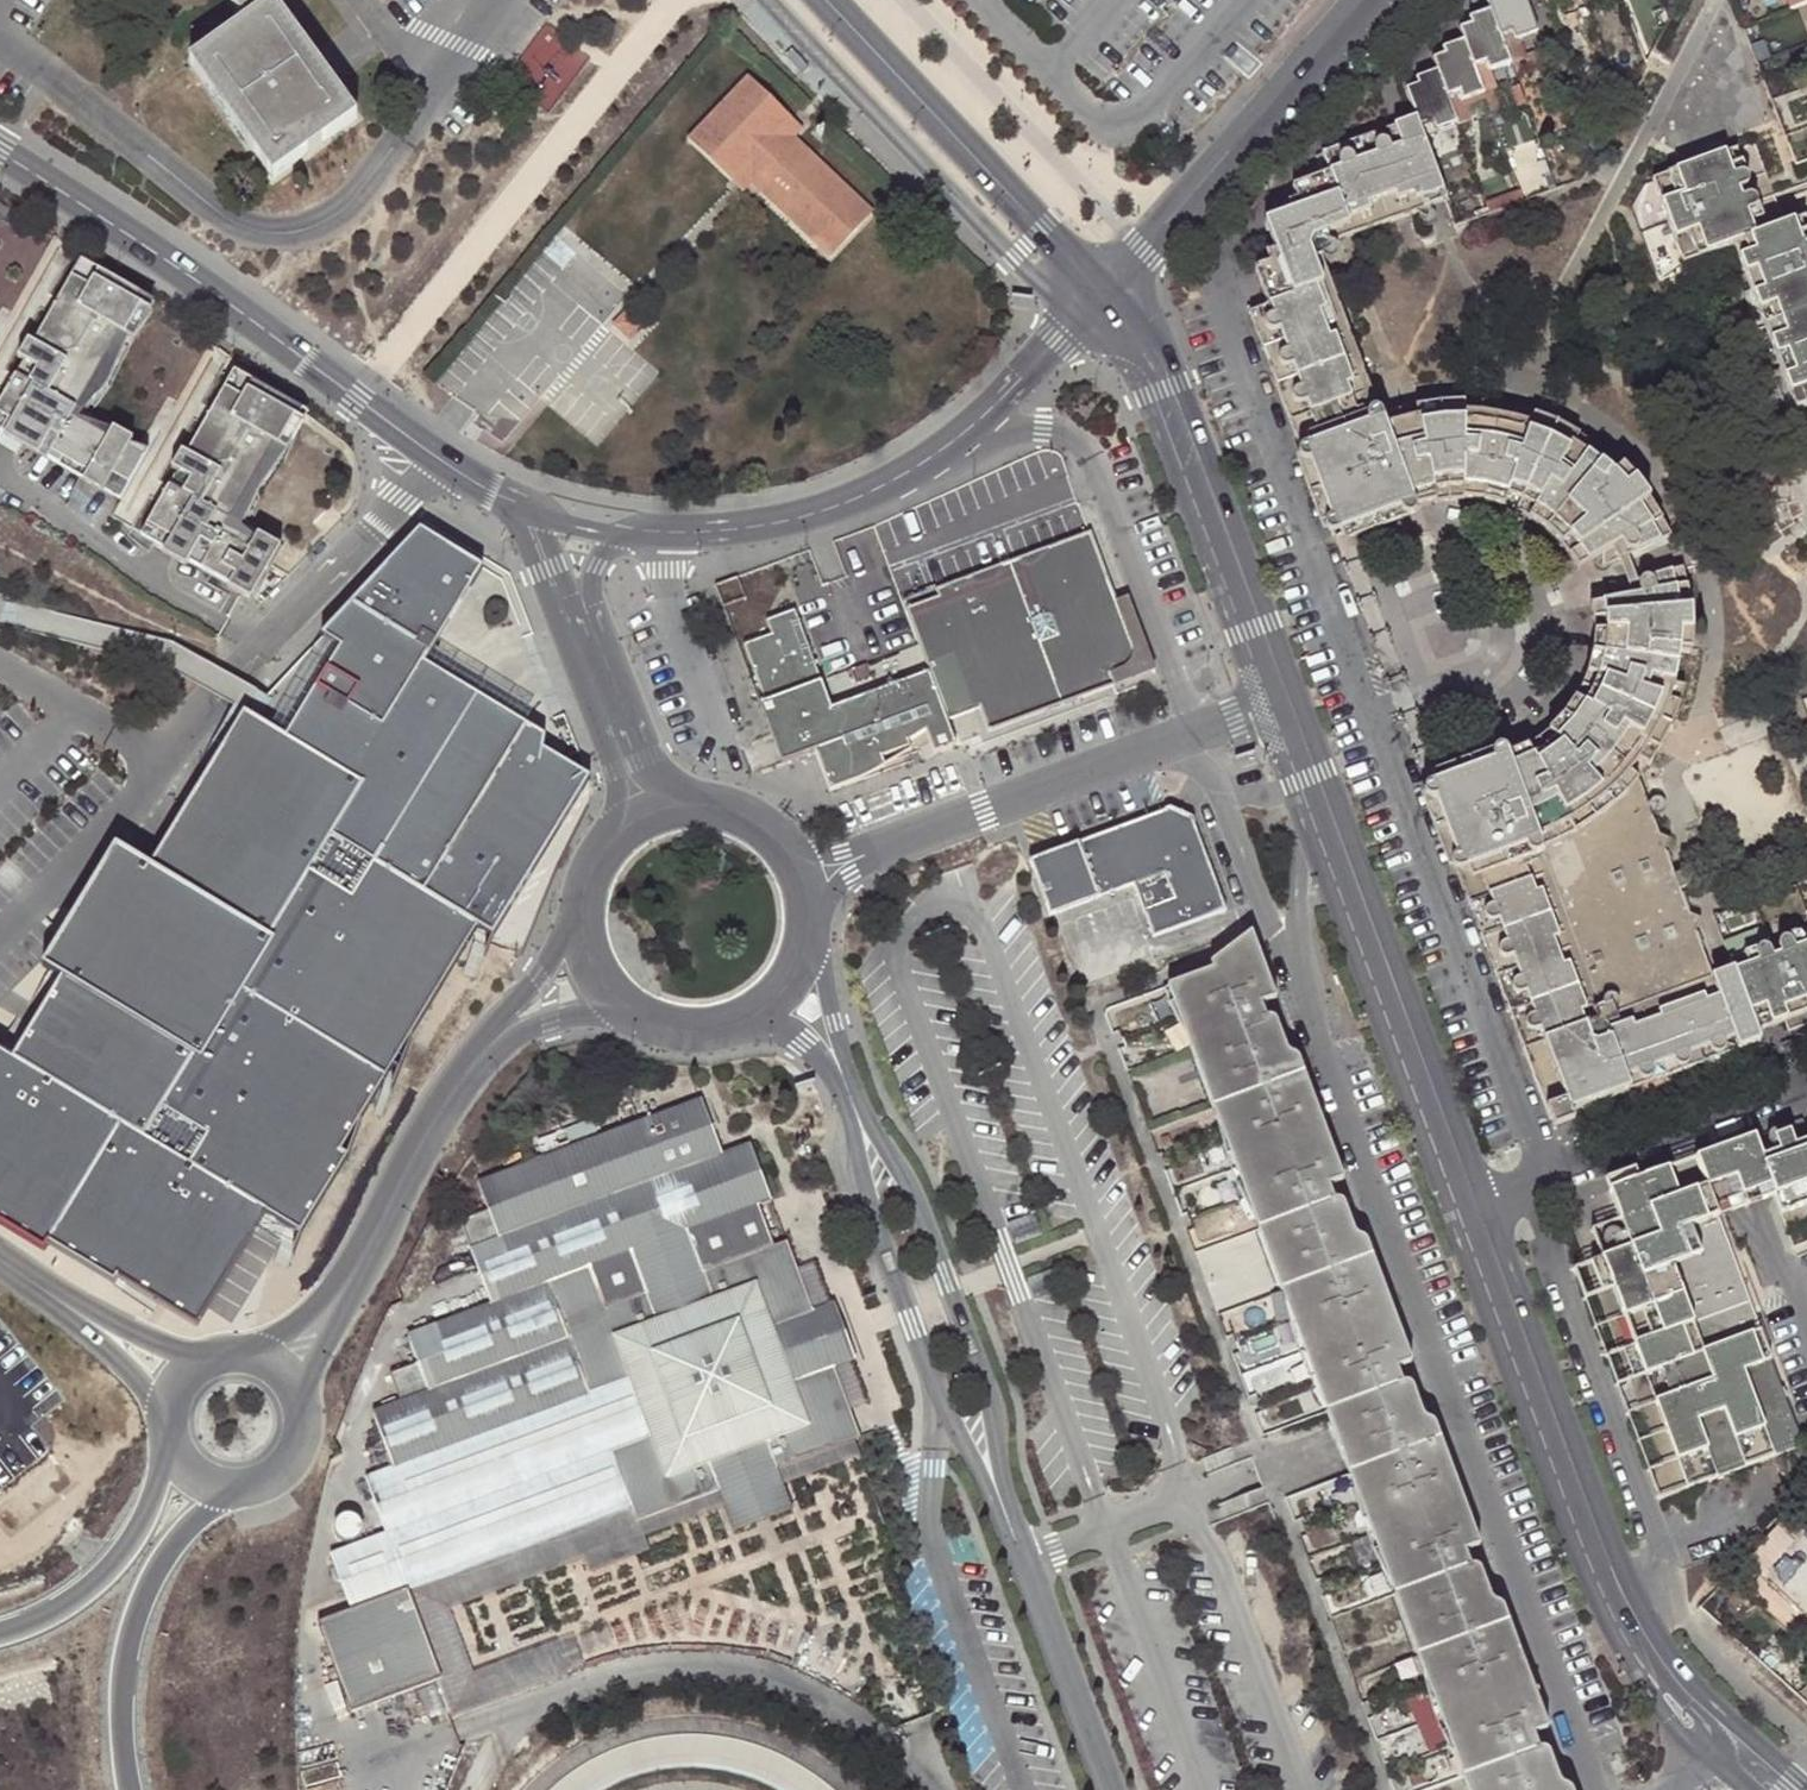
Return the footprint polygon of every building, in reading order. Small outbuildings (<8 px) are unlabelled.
[(246,23),(189,64),(273,180),(357,119),(273,3),(278,0),(230,0),(246,23)] [(1489,5),(1499,32),(1508,29),(1512,37),(1536,27),(1526,0),(1487,0),(1489,5)] [(1459,24),(1463,35),(1473,62),(1482,59),(1485,66),(1508,57),(1499,32),(1489,5),(1468,14),(1469,20),(1459,24)] [(588,60),(546,24),(515,60),(557,96),(588,60)] [(1432,55),(1435,66),(1444,90),(1453,87),(1457,95),(1463,93),(1481,86),(1473,62),(1463,35),(1439,44),(1442,51),(1432,55)] [(1414,114),(1417,124),(1428,119),(1432,126),(1455,118),(1444,90),(1435,66),(1413,74),(1415,81),(1404,85),(1411,108),(1414,114)] [(785,128),(794,119),(752,79),(694,140),(737,179),(742,174),(753,184),(832,259),(875,214),(796,139),(785,128)] [(1469,112),(1463,93),(1457,95),(1453,87),(1444,90),(1455,118),(1469,112)] [(1390,121),(1422,202),(1443,194),(1417,124),(1414,114),(1390,121)] [(794,119),(785,128),(796,139),(805,129),(799,123),(794,119)] [(1308,415),(1369,394),(1314,240),(1422,202),(1390,121),(1315,149),(1311,153),(1320,177),(1289,188),(1299,214),(1263,228),(1273,255),(1253,263),(1263,289),(1308,415)] [(1649,174),(1681,257),(1732,239),(1793,405),(1806,400),(1806,261),(1802,248),(1806,246),(1806,222),(1804,213),(1766,227),(1754,195),(1741,200),(1733,179),(1746,174),(1735,145),(1649,174)] [(742,183),(748,189),(753,184),(742,174),(737,179),(742,183)] [(78,268),(0,407),(0,431),(21,443),(105,491),(127,451),(72,420),(138,302),(78,268)] [(1308,415),(1263,289),(1255,292),(1240,298),(1328,534),(1422,499),(1434,496),(1445,495),(1457,494),(1468,494),(1479,496),(1491,498),(1502,501),(1505,503),(1516,508),(1527,514),(1537,521),(1547,528),(1556,537),(1564,546),(1571,556),(1575,562),(1590,555),(1586,547),(1579,536),(1572,527),(1564,518),(1556,509),(1546,502),(1536,495),(1526,490),(1515,485),(1504,481),(1492,478),(1481,476),(1469,475),(1457,475),(1445,476),(1433,478),(1421,480),(1342,507),(1317,440),(1377,417),(1375,413),(1369,394),(1308,415)] [(629,313),(617,326),(629,338),(642,324),(632,315),(629,313)] [(291,413),(232,379),(143,535),(154,541),(175,553),(248,594),(270,556),(225,530),(291,413)] [(1385,409),(1375,413),(1377,417),(1317,440),(1342,507),(1421,480),(1433,478),(1445,476),(1457,475),(1469,475),(1481,476),(1492,478),(1504,481),(1515,485),(1526,490),(1536,495),(1546,502),(1556,509),(1564,518),(1572,527),(1579,536),(1586,547),(1590,555),(1609,545),(1616,556),(1669,531),(1662,517),(1654,504),(1645,491),(1635,479),(1625,468),(1614,457),(1602,447),(1590,438),(1579,430),(1565,423),(1551,417),(1537,411),(1522,406),(1507,403),(1492,400),(1476,398),(1461,398),(1445,398),(1430,399),(1415,402),(1399,405),(1385,409)] [(0,431),(0,446),(15,455),(21,443),(0,431)] [(1128,640),(1126,634),(1111,598),(1085,527),(932,585),(934,593),(903,605),(929,673),(945,717),(977,704),(984,728),(1110,681),(1106,669),(1118,665),(1122,661),(1124,656),(1127,651),(1128,646),(1128,640)] [(420,531),(321,637),(340,648),(315,690),(329,699),(325,706),(310,698),(286,739),(244,714),(150,868),(116,847),(42,968),(62,980),(14,1059),(0,1051),(0,1225),(47,1254),(52,1246),(119,1286),(121,1282),(201,1330),(270,1216),(305,1237),(352,1159),(345,1154),(481,929),(496,937),(594,777),(587,773),(576,781),(560,771),(545,762),(549,736),(488,701),(427,666),(439,643),(436,641),(445,626),(468,585),(472,587),(483,568),(420,531)] [(175,553),(154,541),(151,546),(173,558),(175,553)] [(1692,929),(1685,910),(1632,775),(1652,750),(1659,737),(1666,723),(1672,709),(1678,694),(1682,679),(1685,664),(1687,648),(1688,633),(1688,617),(1687,602),(1686,586),(1683,571),(1681,564),(1625,581),(1629,595),(1610,599),(1612,624),(1611,637),(1610,649),(1607,662),(1604,674),(1599,686),(1594,697),(1588,708),(1581,718),(1573,728),(1570,731),(1560,741),(1549,750),(1537,759),(1533,762),(1448,793),(1496,921),(1543,1050),(1564,1107),(1735,1046),(1731,1034),(1709,973),(1692,929)] [(1152,665),(1125,591),(1111,598),(1126,634),(1128,640),(1128,646),(1127,651),(1124,656),(1122,661),(1118,665),(1106,669),(1110,681),(1152,665)] [(1545,1115),(1564,1107),(1543,1050),(1496,921),(1448,793),(1533,762),(1537,759),(1549,750),(1560,741),(1570,731),(1573,728),(1581,718),(1588,708),(1594,697),(1599,686),(1604,674),(1607,662),(1610,649),(1611,637),(1612,624),(1610,599),(1589,603),(1591,629),(1590,641),(1588,652),(1585,664),(1582,675),(1577,686),(1571,697),(1564,707),(1557,716),(1552,722),(1544,729),(1536,735),(1528,740),(1524,742),(1421,781),(1545,1115)] [(870,771),(869,769),(886,759),(909,746),(906,739),(923,728),(930,748),(954,740),(945,717),(929,673),(832,709),(791,606),(761,616),(767,630),(740,642),(762,698),(757,701),(778,759),(811,747),(827,788),(870,771)] [(1198,822),(1196,816),(1173,806),(1167,808),(1167,809),(1032,859),(1052,914),(1137,883),(1156,936),(1229,909),(1197,822),(1198,822)] [(1686,910),(1685,910),(1692,929),(1693,925),(1694,922),(1693,918),(1692,915),(1689,912),(1686,910)] [(1726,955),(1730,965),(1753,1026),(1762,1023),(1806,1006),(1806,925),(1776,936),(1781,948),(1760,956),(1755,943),(1737,951),(1726,955)] [(1410,1352),(1373,1256),(1357,1262),(1328,1185),(1344,1179),(1305,1073),(1289,1078),(1261,1005),(1277,998),(1251,930),(1209,963),(1212,970),(1166,986),(1470,1789),(1556,1789),(1535,1730),(1548,1726),(1535,1690),(1509,1620),(1496,1625),(1466,1549),(1481,1543),(1442,1436),(1428,1442),(1399,1366),(1415,1361),(1410,1352)] [(1709,973),(1731,1034),(1753,1026),(1730,965),(1709,973)] [(367,1469),(388,1525),(332,1545),(352,1602),(318,1614),(351,1705),(441,1672),(420,1613),(408,1581),(638,1496),(643,1510),(855,1433),(861,1430),(851,1403),(837,1362),(855,1355),(858,1354),(848,1327),(838,1298),(835,1299),(816,1306),(800,1263),(789,1234),(707,1265),(692,1223),(774,1194),(755,1137),(726,1147),(706,1091),(482,1172),(492,1200),(463,1211),(495,1297),(411,1327),(421,1354),(393,1364),(403,1393),(376,1403),(396,1458),(367,1469)] [(1789,1134),(1793,1145),(1806,1141),(1806,1136),(1802,1119),(1787,1124),(1789,1134)] [(1770,1147),(1773,1149),(1776,1149),(1779,1148),(1782,1147),(1783,1144),(1784,1141),(1784,1138),(1783,1136),(1782,1133),(1779,1132),(1776,1131),(1773,1131),(1770,1132),(1768,1134),(1767,1137),(1766,1140),(1767,1143),(1768,1145),(1770,1147)] [(1789,1147),(1793,1145),(1789,1134),(1783,1136),(1784,1138),(1784,1141),(1783,1144),(1782,1147),(1779,1148),(1776,1149),(1779,1158),(1791,1153),(1789,1147)] [(1764,1164),(1753,1136),(1722,1148),(1696,1158),(1717,1213),(1743,1202),(1771,1191),(1760,1166),(1764,1164)] [(1791,1153),(1806,1148),(1806,1141),(1793,1145),(1789,1147),(1791,1153)] [(1791,1153),(1779,1158),(1764,1164),(1760,1166),(1771,1191),(1774,1199),(1778,1211),(1806,1200),(1806,1148),(1791,1153)] [(1626,1248),(1600,1258),(1611,1286),(1618,1304),(1633,1344),(1643,1372),(1669,1363),(1680,1391),(1654,1400),(1687,1489),(1801,1446),(1719,1220),(1717,1213),(1696,1158),(1635,1181),(1607,1191),(1617,1220),(1626,1248)] [(1629,1168),(1602,1178),(1605,1185),(1632,1174),(1629,1168)] [(1607,1191),(1635,1181),(1632,1174),(1605,1185),(1607,1191)] [(1598,1252),(1600,1258),(1626,1248),(1617,1220),(1589,1230),(1598,1252)] [(1601,1232),(1599,1234),(1599,1235),(1598,1239),(1599,1241),(1601,1244),(1604,1246),(1606,1247),(1611,1246),(1613,1244),(1615,1242),(1615,1239),(1615,1236),(1614,1233),(1612,1231),(1609,1230),(1606,1230),(1603,1230),(1601,1232)] [(800,1263),(816,1306),(835,1299),(819,1256),(800,1263)] [(1588,1262),(1598,1290),(1611,1286),(1600,1258),(1588,1262)] [(1621,1348),(1632,1376),(1643,1372),(1633,1344),(1621,1348)] [(855,1355),(837,1362),(851,1403),(870,1396),(855,1355)] [(1643,1372),(1654,1400),(1680,1391),(1669,1363),(1643,1372)] [(1652,1383),(1653,1386),(1655,1388),(1657,1389),(1660,1390),(1664,1390),(1666,1389),(1670,1386),(1670,1383),(1670,1380),(1669,1377),(1667,1375),(1664,1373),(1661,1373),(1659,1373),(1656,1375),(1654,1377),(1653,1380),(1652,1383)] [(408,1581),(420,1613),(450,1602),(585,1550),(590,1565),(654,1541),(649,1527),(728,1499),(737,1525),(794,1504),(784,1478),(861,1449),(855,1433),(643,1510),(638,1496),(408,1581)] [(1784,1511),(1774,1522),(1790,1538),(1799,1528),(1784,1511)] [(1761,1569),(1790,1538),(1774,1522),(1744,1554),(1761,1569)] [(450,1602),(420,1613),(441,1672),(443,1676),(475,1665),(450,1602)] [(556,1635),(475,1665),(443,1676),(454,1708),(567,1667),(556,1635)]
